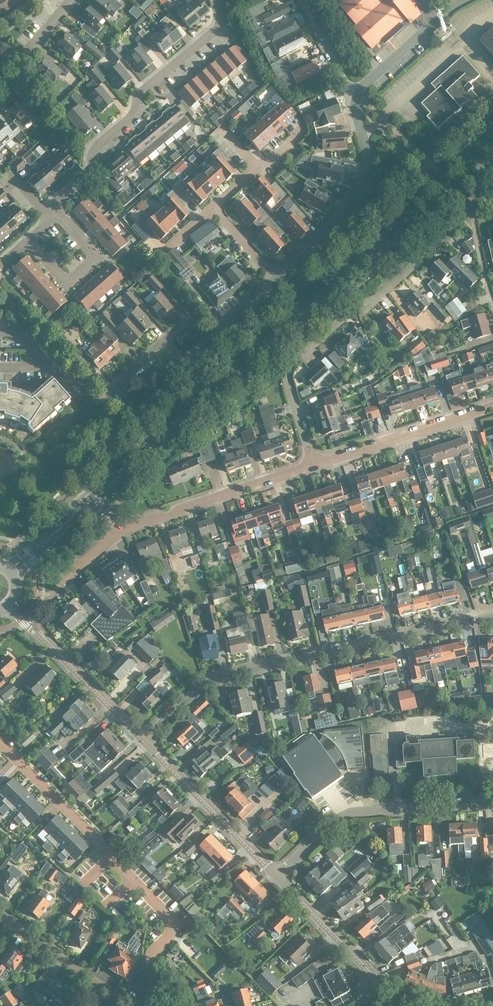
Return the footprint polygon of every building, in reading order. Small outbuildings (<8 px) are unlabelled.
[(22,2),(21,0),(0,0),(0,15),(22,2)] [(103,19),(104,19),(108,14),(112,18),(122,6),(115,0),(110,0),(107,4),(103,0),(97,0),(91,7),(90,7),(103,18),(103,19)] [(199,20),(209,12),(199,0),(195,0),(187,6),(199,20)] [(340,4),(358,24),(355,27),(373,47),(383,38),(386,42),(403,27),(400,23),(407,17),(411,20),(420,12),(415,0),(345,0),(340,4)] [(169,14),(171,16),(177,12),(168,1),(163,6),(169,14)] [(244,11),(245,13),(249,19),(254,17),(265,11),(263,7),(261,3),(260,3),(244,11)] [(291,12),(287,4),(278,9),(276,4),(267,8),(269,14),(264,16),(268,24),(291,12)] [(99,23),(103,19),(103,18),(90,7),(91,7),(90,6),(80,17),(86,22),(80,28),(93,39),(103,27),(99,23)] [(199,20),(187,6),(177,14),(189,29),(199,20)] [(447,15),(454,22),(458,17),(451,11),(447,15)] [(165,28),(161,32),(172,46),(181,38),(173,29),(178,25),(171,16),(160,22),(165,28)] [(438,22),(441,28),(452,22),(449,16),(438,22)] [(254,17),(249,19),(254,30),(259,28),(254,17)] [(301,28),(297,19),(281,27),(278,22),(269,26),(272,32),(268,34),(272,42),(274,41),(275,42),(301,28)] [(262,26),(259,28),(254,30),(256,35),(262,32),(265,31),(262,26)] [(450,40),(456,33),(450,27),(444,34),(450,40)] [(445,36),(439,28),(434,32),(441,40),(445,36)] [(172,46),(161,32),(156,36),(154,33),(151,35),(148,31),(146,33),(143,29),(138,33),(150,48),(155,44),(163,53),(172,46)] [(480,41),(492,56),(492,29),(480,41)] [(300,31),(275,43),(278,49),(279,48),(282,55),(306,43),(300,31)] [(262,32),(256,35),(261,46),(267,43),(262,32)] [(56,46),(71,59),(82,46),(67,33),(56,46)] [(104,56),(103,55),(88,42),(82,49),(98,62),(104,56)] [(224,54),(237,69),(246,61),(234,46),(224,54)] [(128,56),(141,71),(152,62),(139,47),(128,56)] [(269,61),(274,58),(269,47),(263,50),(269,61)] [(122,58),(113,48),(108,53),(116,63),(122,58)] [(215,62),(227,77),(237,69),(224,54),(215,62)] [(431,84),(437,90),(422,104),(431,114),(427,117),(438,129),(466,105),(470,110),(480,101),(468,87),(480,75),(463,56),(431,84)] [(276,63),(282,73),(282,74),(292,68),(287,57),(276,62),(276,63)] [(61,64),(57,68),(45,58),(35,71),(51,85),(62,73),(66,77),(70,72),(61,64)] [(292,73),(297,84),(320,73),(314,61),(292,73)] [(206,70),(218,84),(227,77),(215,62),(206,70)] [(276,63),(271,65),(276,76),(277,76),(282,73),(276,63)] [(131,79),(119,65),(106,75),(119,90),(131,79)] [(104,81),(94,69),(88,74),(99,86),(104,81)] [(196,77),(209,92),(218,84),(206,70),(196,77)] [(247,88),(254,82),(249,76),(242,82),(247,88)] [(282,79),(287,90),(292,87),(287,76),(282,79)] [(187,85),(200,100),(209,92),(196,77),(187,85)] [(257,87),(253,82),(247,88),(250,93),(257,87)] [(200,100),(187,85),(178,93),(190,108),(200,100)] [(89,96),(102,111),(113,102),(100,87),(89,96)] [(66,116),(83,136),(96,125),(82,108),(86,104),(76,92),(70,97),(78,106),(66,116)] [(231,92),(225,96),(229,101),(235,97),(231,92)] [(278,104),(269,111),(284,128),(293,120),(285,111),(289,107),(276,93),(272,98),(278,104)] [(250,107),(254,105),(259,100),(254,95),(246,102),(250,107)] [(239,102),(235,98),(228,103),(232,108),(239,102)] [(335,124),(332,116),(340,113),(339,109),(340,109),(337,101),(336,102),(334,99),(314,107),(319,121),(313,123),(315,129),(329,125),(335,124)] [(37,108),(31,112),(22,101),(17,105),(15,105),(15,108),(10,111),(17,118),(13,122),(20,130),(22,132),(26,128),(24,127),(35,117),(39,121),(44,117),(37,108)] [(250,107),(245,103),(237,110),(242,115),(250,107)] [(169,108),(165,111),(176,124),(182,130),(190,123),(176,106),(172,110),(171,108),(169,108)] [(176,124),(165,111),(162,114),(162,116),(163,117),(159,120),(168,131),(173,137),(182,130),(176,124)] [(269,111),(261,119),(276,136),(284,128),(269,111)] [(214,123),(220,118),(216,113),(210,119),(214,123)] [(254,128),(268,143),(276,136),(261,119),(259,117),(256,120),(259,124),(254,128)] [(5,145),(15,137),(21,143),(26,139),(14,125),(9,130),(1,120),(0,121),(0,139),(5,145)] [(152,122),(149,124),(165,144),(173,137),(168,131),(159,120),(156,123),(155,122),(152,122)] [(165,144),(149,124),(145,127),(145,130),(146,131),(143,134),(151,145),(156,151),(165,144)] [(329,134),(329,125),(315,129),(317,135),(317,140),(322,140),(323,149),(345,147),(344,132),(329,134)] [(268,143),(254,128),(253,126),(244,134),(244,133),(239,137),(248,147),(252,143),(259,151),(268,143)] [(136,135),(132,138),(148,157),(156,151),(151,145),(143,134),(139,137),(138,136),(136,135)] [(197,142),(193,137),(186,143),(190,148),(197,142)] [(140,165),(140,164),(148,157),(132,138),(129,141),(129,144),(130,145),(126,148),(135,159),(140,165)] [(56,155),(53,158),(65,172),(68,169),(69,171),(75,165),(64,154),(67,151),(63,146),(55,153),(56,155)] [(223,181),(224,182),(234,173),(224,162),(228,158),(219,148),(211,156),(214,159),(208,165),(209,165),(223,181)] [(41,156),(35,150),(32,153),(38,159),(41,156)] [(34,155),(30,151),(22,158),(26,162),(34,155)] [(118,159),(115,161),(126,175),(129,173),(132,175),(142,166),(140,164),(140,165),(135,159),(131,163),(122,152),(116,157),(118,159)] [(176,152),(169,158),(173,163),(180,157),(176,152)] [(299,160),(311,162),(319,164),(317,178),(338,182),(339,183),(339,181),(341,181),(342,175),(340,175),(342,167),(341,167),(341,168),(327,165),(328,159),(305,154),(299,160)] [(22,158),(12,167),(17,173),(27,164),(22,158)] [(65,172),(53,158),(49,161),(47,160),(42,164),(56,180),(65,172)] [(126,175),(115,161),(112,164),(110,162),(104,167),(113,178),(109,182),(118,192),(123,188),(119,184),(125,180),(123,177),(126,175)] [(155,171),(161,166),(157,161),(151,166),(155,171)] [(181,161),(171,170),(174,174),(175,174),(181,173),(187,167),(181,161)] [(39,171),(36,174),(48,187),(56,180),(42,164),(38,168),(39,171)] [(201,166),(197,169),(215,189),(223,181),(209,165),(204,169),(201,166)] [(160,167),(154,172),(158,177),(164,172),(160,167)] [(198,178),(193,182),(193,183),(206,197),(215,189),(197,169),(193,173),(198,178)] [(48,187),(36,174),(32,177),(30,175),(25,179),(39,195),(48,187)] [(193,183),(193,182),(188,176),(173,190),(182,199),(187,196),(197,207),(207,198),(206,197),(193,183)] [(272,190),(262,178),(252,187),(254,189),(252,190),(256,195),(258,194),(266,203),(272,198),(277,203),(286,195),(277,185),(272,190)] [(304,186),(306,187),(299,200),(306,204),(305,206),(311,209),(312,207),(320,212),(328,199),(319,194),(320,194),(315,192),(318,186),(307,180),(304,186)] [(15,184),(6,192),(10,197),(20,189),(15,184)] [(149,190),(140,198),(144,203),(153,195),(149,190)] [(170,203),(165,207),(164,207),(178,222),(177,223),(178,224),(188,215),(178,203),(182,199),(173,190),(165,197),(170,203)] [(116,197),(123,207),(127,204),(120,194),(116,197)] [(72,211),(81,220),(101,203),(98,200),(93,204),(87,198),(72,211)] [(260,226),(269,218),(259,207),(254,212),(245,201),(235,210),(237,212),(235,213),(240,218),(241,217),(250,226),(254,222),(257,222),(260,226)] [(81,220),(89,229),(103,216),(98,210),(103,206),(101,203),(81,220)] [(7,215),(18,227),(27,219),(14,205),(9,209),(11,211),(7,215)] [(285,213),(290,219),(284,224),(293,233),(291,234),(295,239),(297,238),(299,239),(308,230),(298,219),(303,215),(295,205),(285,213)] [(161,211),(156,216),(169,230),(177,223),(178,222),(164,207),(165,207),(164,206),(160,209),(161,211)] [(0,217),(0,224),(9,234),(18,227),(7,215),(4,218),(1,216),(0,217)] [(169,230),(156,216),(156,215),(150,220),(145,215),(136,223),(145,233),(150,229),(160,240),(170,231),(169,230)] [(89,229),(97,238),(117,221),(114,218),(109,222),(103,216),(89,229)] [(269,218),(260,226),(264,229),(264,232),(257,237),(267,248),(265,249),(269,254),(271,253),(273,255),(283,246),(277,240),(284,234),(269,218)] [(97,238),(105,247),(119,234),(114,228),(119,224),(117,221),(97,238)] [(220,232),(211,221),(190,237),(198,248),(220,232)] [(0,224),(0,241),(1,242),(9,234),(0,224)] [(150,240),(136,224),(131,228),(145,244),(150,240)] [(119,234),(105,247),(113,257),(133,239),(130,236),(125,240),(119,234)] [(468,242),(463,245),(467,251),(472,247),(468,242)] [(202,254),(195,245),(191,249),(198,257),(202,254)] [(174,249),(165,256),(179,273),(188,265),(174,249)] [(15,282),(35,265),(27,256),(12,269),(18,275),(13,280),(15,282)] [(469,265),(467,267),(456,257),(447,266),(441,260),(430,270),(442,282),(447,276),(449,278),(453,274),(469,290),(479,279),(475,274),(477,272),(469,265)] [(225,282),(234,292),(234,293),(252,277),(244,268),(243,268),(237,261),(220,276),(225,282)] [(101,272),(119,292),(121,289),(117,284),(123,278),(110,264),(101,272)] [(35,265),(15,282),(18,285),(23,281),(28,287),(43,274),(35,265)] [(92,280),(105,295),(111,289),(116,295),(119,292),(101,272),(92,280)] [(217,307),(234,292),(225,282),(217,273),(208,281),(207,280),(200,286),(211,299),(211,300),(217,307)] [(43,274),(28,287),(34,293),(29,297),(31,300),(51,283),(43,274)] [(163,287),(152,276),(147,280),(157,292),(163,287)] [(105,295),(92,280),(83,288),(100,308),(103,305),(99,300),(105,295)] [(444,290),(433,280),(428,285),(437,297),(444,290)] [(51,283),(31,300),(34,303),(39,299),(44,305),(59,292),(51,283)] [(100,308),(83,288),(74,296),(87,311),(93,305),(97,310),(100,308)] [(59,292),(44,305),(50,311),(45,315),(47,319),(67,301),(59,292)] [(139,304),(129,292),(123,297),(134,309),(139,304)] [(411,299),(414,303),(408,308),(414,314),(413,314),(416,317),(430,305),(419,292),(411,299)] [(148,304),(161,318),(172,308),(164,299),(165,299),(160,293),(148,304)] [(443,305),(456,322),(460,319),(459,317),(466,311),(468,310),(469,312),(478,308),(475,299),(462,304),(457,298),(451,303),(449,300),(443,305)] [(440,302),(432,308),(446,324),(452,319),(450,316),(449,317),(444,311),(446,310),(440,302)] [(127,319),(127,320),(141,335),(151,326),(137,310),(127,319)] [(106,313),(100,319),(111,331),(117,325),(106,313)] [(485,314),(461,321),(464,328),(473,326),(476,338),(491,334),(485,314)] [(383,324),(397,340),(400,343),(416,330),(405,315),(399,320),(400,322),(399,322),(393,316),(383,324)] [(131,345),(142,335),(141,335),(127,320),(117,329),(131,345)] [(105,334),(94,343),(110,360),(120,351),(114,343),(118,339),(106,326),(102,330),(105,334)] [(357,336),(354,338),(351,336),(339,347),(348,358),(361,346),(356,341),(360,338),(361,340),(366,335),(361,330),(356,335),(357,336)] [(433,330),(422,338),(428,347),(431,345),(430,345),(439,338),(433,330)] [(409,349),(414,355),(425,346),(420,339),(409,349)] [(99,369),(110,360),(94,343),(84,352),(81,349),(75,354),(87,367),(93,362),(99,369)] [(434,361),(430,353),(428,348),(413,358),(416,367),(425,364),(427,372),(436,369),(434,361)] [(336,349),(329,356),(339,368),(347,362),(336,349)] [(435,352),(430,353),(434,361),(447,357),(445,352),(436,355),(435,352)] [(447,357),(434,361),(436,369),(448,365),(447,362),(456,359),(455,355),(447,358),(447,357)] [(159,371),(163,365),(154,359),(150,366),(159,371)] [(338,381),(343,377),(334,366),(329,371),(321,363),(306,376),(316,386),(330,373),(338,381)] [(490,384),(492,383),(492,363),(484,366),(490,384)] [(472,370),(474,375),(478,388),(490,384),(484,366),(472,370)] [(463,379),(467,392),(478,388),(474,375),(463,379)] [(449,378),(451,383),(455,396),(467,392),(463,379),(457,381),(455,376),(449,378)] [(53,381),(51,383),(42,391),(48,396),(58,387),(53,381)] [(9,384),(8,384),(0,383),(0,414),(3,414),(3,417),(18,422),(20,420),(28,425),(27,427),(32,433),(55,413),(54,411),(58,407),(53,402),(48,396),(42,391),(31,401),(19,396),(6,393),(6,388),(8,388),(9,388),(9,384)] [(423,392),(427,404),(439,401),(434,384),(429,386),(430,390),(423,392)] [(372,406),(371,406),(375,418),(381,416),(371,385),(365,387),(372,406)] [(53,402),(63,392),(58,387),(48,396),(53,402)] [(318,412),(321,423),(337,418),(341,417),(337,405),(341,404),(337,392),(338,392),(338,391),(322,399),(322,400),(325,409),(318,412)] [(399,395),(404,412),(416,408),(412,395),(410,391),(399,395)] [(58,407),(62,404),(63,406),(70,400),(63,392),(53,402),(58,407)] [(412,395),(416,408),(427,404),(423,392),(412,395)] [(382,412),(390,410),(392,416),(404,412),(399,395),(399,394),(387,398),(386,393),(377,395),(382,412)] [(375,418),(371,406),(366,408),(369,419),(375,418)] [(260,412),(268,435),(275,457),(287,453),(286,451),(293,449),(288,434),(281,436),(281,434),(277,432),(274,433),(272,427),(278,425),(273,408),(260,412)] [(337,418),(321,423),(325,435),(333,432),(334,435),(349,430),(346,422),(339,425),(337,418)] [(368,419),(361,422),(366,437),(374,435),(368,419)] [(242,434),(245,445),(257,442),(253,429),(242,434)] [(488,445),(488,444),(486,438),(484,432),(477,435),(481,447),(488,445)] [(215,460),(211,447),(207,434),(196,443),(204,463),(215,460)] [(261,437),(264,444),(258,446),(263,461),(275,457),(268,435),(261,437)] [(475,458),(468,438),(456,441),(460,455),(462,462),(475,458)] [(231,442),(233,446),(240,468),(252,465),(246,447),(238,444),(236,441),(231,442)] [(456,441),(444,445),(448,459),(454,476),(458,475),(455,463),(456,462),(455,457),(460,455),(456,441)] [(432,449),(436,463),(439,473),(438,474),(440,478),(441,478),(442,480),(448,478),(442,461),(448,459),(444,445),(443,443),(436,446),(437,447),(432,449)] [(485,446),(490,460),(492,458),(492,450),(490,444),(485,446)] [(217,445),(211,447),(215,460),(221,458),(217,445)] [(229,456),(223,458),(228,472),(240,468),(233,446),(226,449),(229,456)] [(430,465),(436,463),(432,449),(420,453),(428,478),(434,476),(430,465)] [(197,460),(187,464),(169,472),(174,483),(188,478),(188,479),(203,473),(197,460)] [(403,465),(391,469),(396,483),(402,481),(407,494),(413,492),(415,495),(421,493),(417,481),(411,483),(410,478),(407,479),(403,465)] [(389,500),(388,500),(391,507),(395,506),(393,500),(395,499),(391,485),(396,483),(391,469),(379,473),(384,487),(389,500)] [(379,473),(368,477),(372,491),(384,487),(379,473)] [(361,495),(366,493),(368,498),(374,496),(372,491),(368,477),(356,480),(361,495)] [(428,482),(421,484),(425,496),(433,493),(429,481),(428,482)] [(349,510),(341,485),(329,489),(335,510),(337,514),(349,510)] [(335,510),(329,489),(317,493),(324,513),(325,517),(331,515),(330,512),(335,510)] [(492,489),(473,495),(477,509),(492,504),(492,493),(492,489)] [(324,513),(317,493),(306,497),(310,511),(316,509),(318,515),(324,513)] [(310,511),(306,497),(294,500),(301,520),(312,517),(310,511)] [(354,500),(358,513),(365,534),(368,533),(363,519),(367,518),(360,498),(354,500)] [(473,499),(465,501),(469,512),(477,509),(473,499)] [(358,513),(354,500),(348,502),(352,515),(358,513)] [(279,506),(267,509),(273,528),(273,530),(282,527),(283,528),(288,527),(286,523),(284,523),(285,522),(283,516),(282,516),(279,506)] [(485,522),(492,519),(492,510),(492,508),(482,511),(485,522)] [(273,528),(267,509),(255,513),(260,527),(262,536),(263,536),(264,540),(264,541),(265,546),(266,547),(270,546),(267,535),(268,534),(267,530),(273,528)] [(248,531),(254,529),(257,538),(262,536),(260,527),(255,513),(243,517),(248,531)] [(231,521),(234,529),(231,530),(235,544),(251,539),(248,531),(243,517),(231,521)] [(292,521),(296,532),(302,531),(298,519),(292,521)] [(208,535),(209,539),(218,536),(213,520),(198,525),(202,537),(208,535)] [(330,533),(326,520),(321,521),(325,535),(330,533)] [(455,523),(458,531),(466,529),(463,520),(455,523)] [(296,532),(292,521),(286,523),(288,527),(290,534),(296,532)] [(170,534),(173,544),(171,545),(174,555),(181,553),(180,551),(190,547),(185,529),(177,532),(176,530),(171,532),(171,534),(170,534)] [(137,546),(142,557),(144,562),(155,557),(158,563),(157,564),(164,581),(173,577),(167,559),(164,560),(161,554),(155,539),(137,546)] [(220,562),(232,558),(226,539),(214,543),(220,562)] [(353,545),(356,554),(369,550),(367,544),(365,544),(364,541),(353,545)] [(478,587),(491,583),(483,558),(479,544),(472,546),(480,571),(468,575),(472,589),(478,587)] [(208,554),(205,545),(198,547),(197,547),(201,560),(209,558),(208,554)] [(229,549),(233,561),(235,567),(243,565),(237,546),(229,549)] [(388,549),(390,558),(396,556),(394,547),(394,546),(388,549)] [(459,560),(467,558),(465,546),(457,547),(459,560)] [(491,583),(492,582),(492,555),(483,558),(491,583)] [(378,556),(369,558),(373,576),(382,574),(378,556)] [(119,560),(114,563),(126,582),(132,578),(135,582),(139,579),(125,558),(120,562),(119,560)] [(327,577),(339,576),(339,561),(326,562),(327,577)] [(126,582),(114,563),(109,566),(110,568),(104,572),(115,589),(120,585),(124,592),(129,589),(125,582),(126,582)] [(346,576),(357,573),(354,563),(343,565),(346,576)] [(421,565),(423,574),(430,572),(428,564),(421,565)] [(258,568),(248,571),(251,579),(261,576),(258,568)] [(273,578),(270,569),(261,572),(265,581),(273,578)] [(308,581),(315,579),(313,572),(313,571),(306,573),(306,574),(308,581)] [(300,575),(286,581),(290,590),(304,584),(300,575)] [(457,590),(457,591),(464,590),(461,579),(455,581),(457,590)] [(152,592),(146,580),(140,583),(145,595),(152,592)] [(111,609),(115,613),(120,609),(111,600),(93,581),(81,592),(98,609),(104,616),(111,609)] [(268,582),(254,585),(255,588),(256,592),(262,591),(262,592),(262,593),(266,612),(274,610),(268,582)] [(444,592),(443,586),(438,587),(439,594),(427,596),(430,609),(444,606),(442,593),(444,592)] [(310,606),(306,587),(297,589),(302,608),(310,606)] [(408,588),(404,589),(404,591),(396,593),(401,615),(415,612),(413,600),(410,600),(409,594),(408,588)] [(457,590),(444,592),(442,593),(444,606),(460,602),(457,591),(457,590)] [(414,593),(409,594),(410,600),(413,600),(415,612),(430,609),(427,596),(420,598),(418,591),(414,592),(414,593)] [(223,592),(213,594),(214,600),(224,598),(223,592)] [(370,622),(385,619),(381,602),(374,604),(374,602),(373,595),(367,597),(368,603),(370,609),(367,610),(370,622)] [(111,600),(120,609),(122,607),(121,607),(116,597),(111,600)] [(83,617),(87,613),(74,599),(70,604),(72,606),(59,619),(71,631),(84,619),(83,617)] [(311,601),(314,614),(320,613),(317,599),(311,601)] [(353,613),(356,626),(370,622),(367,610),(370,609),(368,603),(363,604),(364,606),(352,608),(353,613)] [(221,630),(220,629),(214,606),(205,608),(211,632),(221,630)] [(235,615),(243,612),(240,606),(232,609),(235,615)] [(104,616),(98,609),(93,613),(98,619),(91,625),(108,642),(136,622),(122,607),(115,613),(111,609),(104,616)] [(329,610),(331,618),(324,619),(327,632),(341,629),(338,616),(336,617),(335,611),(334,609),(329,610)] [(338,616),(341,629),(356,626),(353,613),(346,614),(345,609),(340,610),(339,610),(335,611),(336,617),(338,616)] [(156,633),(176,619),(169,610),(150,624),(156,633)] [(286,615),(288,623),(292,640),(293,640),(294,642),(300,640),(299,638),(306,637),(305,636),(309,635),(307,624),(303,625),(300,612),(286,615)] [(199,630),(194,614),(185,616),(190,632),(199,630)] [(244,634),(244,633),(251,631),(247,615),(236,618),(238,628),(226,631),(229,643),(231,643),(233,653),(248,650),(244,634)] [(270,627),(271,626),(268,615),(255,618),(261,647),(274,644),(270,627)] [(133,649),(149,665),(164,650),(147,635),(136,645),(131,640),(125,646),(131,652),(133,649)] [(215,635),(209,637),(199,639),(201,646),(198,647),(201,656),(204,655),(205,660),(219,657),(217,650),(219,650),(215,635)] [(491,663),(491,666),(491,665),(492,665),(492,639),(488,639),(489,641),(479,641),(482,665),(482,664),(491,663)] [(466,646),(467,645),(466,640),(457,642),(457,644),(452,645),(455,659),(456,659),(459,670),(463,669),(461,663),(469,661),(466,647),(466,646)] [(443,662),(455,659),(452,645),(440,648),(443,662)] [(440,648),(428,651),(431,665),(433,676),(439,674),(437,669),(438,668),(437,663),(443,662),(440,648)] [(415,653),(418,666),(411,668),(413,680),(427,677),(424,666),(431,665),(428,651),(415,653)] [(115,674),(117,676),(115,677),(119,681),(120,680),(121,681),(135,666),(124,655),(110,669),(111,671),(110,672),(113,675),(115,674)] [(9,658),(8,656),(0,663),(0,679),(0,688),(8,681),(4,677),(17,666),(12,662),(13,661),(10,657),(9,658)] [(394,658),(379,662),(382,675),(384,674),(386,680),(387,686),(400,683),(394,658)] [(382,675),(379,662),(365,665),(368,684),(381,681),(386,680),(384,674),(382,675)] [(36,696),(56,677),(44,665),(24,685),(36,696)] [(368,684),(365,665),(350,668),(353,681),(351,681),(352,688),(357,686),(368,684)] [(338,684),(351,681),(353,681),(350,668),(335,671),(338,684)] [(164,675),(159,670),(148,678),(153,684),(164,675)] [(141,672),(135,678),(140,683),(146,677),(141,672)] [(330,694),(323,696),(318,675),(305,678),(310,700),(316,698),(319,713),(325,712),(328,723),(334,721),(331,710),(334,710),(330,694)] [(17,690),(11,683),(0,693),(0,696),(4,701),(17,690)] [(298,715),(296,709),(293,696),(286,698),(283,683),(268,686),(273,709),(274,709),(276,715),(289,712),(290,717),(298,715)] [(162,685),(159,684),(155,689),(151,685),(145,690),(146,691),(138,699),(149,710),(162,697),(167,692),(167,689),(162,685)] [(417,708),(413,690),(398,693),(402,711),(417,708)] [(235,716),(254,711),(251,701),(249,702),(246,691),(230,695),(235,716)] [(465,706),(483,704),(482,696),(471,697),(470,691),(463,692),(465,703),(465,706)] [(192,712),(196,716),(209,704),(214,710),(218,706),(209,696),(192,712)] [(68,725),(86,708),(79,700),(60,717),(68,725)] [(66,726),(73,735),(83,725),(84,726),(86,726),(88,724),(88,722),(88,721),(94,716),(86,708),(68,725),(66,726)] [(254,713),(258,735),(267,733),(262,711),(254,713)] [(206,732),(191,717),(187,722),(186,721),(180,726),(182,728),(174,736),(185,746),(192,740),(194,743),(206,732)] [(54,737),(65,726),(59,719),(47,730),(54,737)] [(224,740),(238,728),(233,722),(219,734),(224,740)] [(348,771),(365,769),(361,727),(324,731),(322,735),(320,733),(323,737),(319,740),(318,739),(286,761),(300,780),(296,783),(302,791),(311,784),(315,789),(340,771),(339,770),(347,768),(348,772),(348,777),(349,777),(348,771)] [(20,741),(25,747),(36,737),(31,730),(20,741)] [(96,742),(86,751),(80,745),(69,756),(74,762),(76,760),(81,765),(88,758),(101,771),(113,760),(113,761),(126,749),(108,730),(96,742)] [(388,754),(387,734),(370,735),(371,755),(388,754)] [(456,760),(475,758),(474,742),(466,742),(465,735),(458,736),(458,739),(421,742),(420,736),(408,737),(408,743),(395,744),(397,768),(406,767),(406,763),(424,762),(426,777),(457,775),(456,760)] [(255,748),(261,745),(259,740),(252,743),(255,748)] [(247,742),(235,752),(245,765),(253,758),(256,762),(260,759),(252,749),(247,742)] [(269,745),(252,749),(260,759),(264,756),(267,758),(271,755),(269,745)] [(190,764),(191,765),(189,768),(193,773),(195,771),(195,770),(202,764),(203,762),(204,763),(208,759),(209,760),(216,754),(215,754),(220,750),(217,746),(212,750),(210,747),(190,764)] [(57,760),(44,747),(33,758),(46,771),(51,766),(57,760)] [(195,771),(193,773),(197,777),(201,777),(221,760),(220,760),(229,753),(224,747),(220,750),(215,754),(216,754),(209,760),(208,759),(204,763),(203,762),(202,764),(195,770),(195,771)] [(125,789),(128,786),(146,769),(140,763),(126,776),(125,774),(115,783),(122,791),(125,789)] [(51,766),(46,771),(49,774),(50,774),(55,769),(51,766)] [(115,769),(93,788),(92,788),(96,792),(98,795),(120,776),(115,769)] [(131,795),(138,789),(152,776),(146,769),(128,786),(125,789),(131,795)] [(247,791),(245,793),(248,791),(250,789),(248,787),(253,782),(248,778),(244,774),(238,779),(243,784),(241,785),(247,791)] [(7,806),(24,789),(13,779),(0,792),(0,793),(5,798),(2,802),(7,806)] [(85,793),(73,780),(64,789),(76,801),(85,793)] [(225,801),(231,807),(233,805),(234,805),(238,802),(237,801),(241,798),(241,797),(243,795),(234,785),(235,784),(234,782),(227,788),(232,794),(225,801)] [(259,789),(253,782),(248,787),(250,789),(248,791),(245,793),(243,795),(241,797),(241,798),(237,801),(238,802),(234,805),(233,805),(231,807),(238,815),(251,803),(248,800),(252,796),(258,791),(270,801),(276,794),(273,791),(275,789),(267,782),(259,789)] [(158,811),(173,797),(164,788),(146,806),(150,810),(154,807),(158,811)] [(15,808),(20,813),(21,813),(34,799),(24,789),(7,806),(12,811),(15,808)] [(116,798),(117,800),(110,806),(121,818),(128,811),(126,809),(129,806),(123,800),(127,796),(124,792),(116,798)] [(297,807),(306,802),(301,792),(292,797),(297,807)] [(91,798),(86,793),(78,799),(82,804),(83,804),(91,798)] [(173,797),(158,811),(162,816),(158,820),(162,824),(181,806),(173,797)] [(34,799),(21,813),(20,813),(17,816),(22,822),(26,818),(31,824),(45,810),(34,799)] [(265,803),(256,811),(261,816),(270,809),(265,803)] [(10,809),(4,804),(1,807),(6,812),(10,809)] [(141,810),(138,806),(129,814),(133,818),(141,810)] [(183,842),(201,825),(190,814),(179,825),(174,820),(164,831),(173,840),(177,835),(183,842)] [(17,816),(13,820),(19,825),(22,822),(17,816)] [(44,829),(49,835),(46,838),(51,843),(68,826),(57,816),(44,829)] [(278,820),(275,816),(261,826),(266,831),(267,831),(270,834),(264,840),(275,851),(288,838),(281,832),(286,828),(281,823),(280,824),(277,821),(278,820)] [(477,824),(464,825),(465,851),(466,851),(471,851),(471,845),(469,845),(469,838),(478,837),(477,824)] [(450,826),(451,834),(448,834),(449,846),(459,845),(460,860),(466,859),(466,851),(465,851),(464,825),(450,826)] [(51,843),(56,848),(59,845),(64,849),(65,850),(78,836),(68,826),(51,843)] [(426,849),(426,854),(431,855),(434,855),(433,842),(432,842),(432,827),(418,828),(419,843),(427,842),(427,849),(426,849)] [(390,856),(404,855),(403,844),(405,844),(405,836),(402,836),(402,829),(388,829),(390,856)] [(158,835),(159,834),(155,830),(146,837),(142,844),(144,846),(158,835)] [(158,835),(144,846),(144,847),(149,853),(164,841),(158,835)] [(75,860),(89,847),(78,836),(65,850),(64,849),(61,853),(66,858),(70,855),(75,860)] [(196,862),(202,867),(222,847),(212,836),(202,846),(207,851),(196,862)] [(487,839),(480,839),(481,859),(489,859),(487,839)] [(45,844),(50,849),(54,846),(48,841),(45,844)] [(199,847),(194,841),(184,851),(189,856),(199,847)] [(16,864),(28,848),(21,843),(9,859),(16,864)] [(42,847),(47,852),(50,849),(45,844),(42,847)] [(317,868),(305,880),(312,888),(325,876),(323,874),(336,862),(344,855),(336,846),(327,854),(331,858),(329,860),(328,859),(321,866),(319,865),(316,867),(317,868)] [(233,858),(222,847),(202,867),(207,873),(216,864),(220,869),(223,868),(233,858)] [(441,853),(442,860),(442,871),(450,870),(449,852),(441,853)] [(66,858),(61,853),(57,856),(63,862),(66,858)] [(437,886),(443,885),(443,880),(442,871),(442,860),(431,860),(431,859),(431,855),(426,854),(418,855),(419,867),(430,867),(430,865),(432,865),(433,880),(437,880),(437,886)] [(356,878),(372,864),(364,855),(348,869),(356,878)] [(47,862),(40,871),(35,873),(36,879),(43,877),(51,865),(47,862)] [(325,876),(312,888),(320,896),(333,884),(335,887),(348,875),(336,862),(323,874),(325,876)] [(6,894),(11,887),(12,888),(18,881),(12,876),(17,870),(12,866),(7,872),(6,871),(0,880),(0,889),(0,890),(0,892),(4,895),(6,894)] [(412,883),(411,866),(404,867),(405,883),(412,883)] [(364,872),(367,876),(374,871),(370,867),(364,872)] [(51,882),(58,872),(53,869),(46,878),(51,882)] [(219,869),(209,877),(214,884),(224,876),(219,869)] [(247,871),(235,884),(243,893),(241,895),(242,897),(245,901),(260,885),(247,871)] [(362,882),(364,884),(370,879),(367,876),(364,872),(350,884),(354,889),(362,882)] [(418,880),(424,888),(433,881),(428,873),(418,880)] [(71,903),(81,891),(73,885),(63,897),(71,903)] [(174,896),(180,891),(175,885),(169,891),(174,896)] [(245,901),(247,903),(250,899),(261,910),(271,899),(268,896),(270,894),(260,885),(245,901)] [(358,899),(364,894),(361,891),(364,890),(361,886),(334,905),(339,912),(358,899)] [(36,916),(37,917),(38,918),(48,904),(42,900),(47,893),(42,890),(37,896),(36,896),(26,909),(31,913),(30,914),(35,917),(36,916)] [(432,906),(442,899),(435,890),(426,897),(432,906)] [(184,908),(196,899),(192,894),(181,903),(184,908)] [(382,895),(366,905),(370,912),(384,903),(384,902),(386,900),(382,895)] [(74,916),(84,903),(77,898),(68,911),(74,916)] [(217,915),(223,921),(234,910),(235,911),(240,906),(232,898),(217,915)] [(358,899),(339,912),(344,919),(357,911),(357,912),(364,907),(358,899)] [(234,910),(223,921),(230,927),(240,917),(243,920),(248,915),(246,914),(247,913),(240,906),(235,911),(234,910)] [(363,936),(364,938),(378,926),(373,921),(378,916),(381,920),(389,914),(381,906),(368,915),(363,920),(364,921),(356,929),(360,933),(360,935),(361,937),(363,936)] [(207,916),(200,909),(192,917),(206,931),(213,924),(206,917),(207,916)] [(75,931),(69,940),(74,944),(74,945),(77,947),(78,947),(80,948),(90,933),(87,931),(88,929),(87,928),(91,923),(88,920),(89,918),(86,915),(81,911),(75,918),(80,921),(78,924),(74,930),(75,931)] [(274,919),(266,926),(272,933),(272,936),(275,939),(277,939),(280,936),(280,934),(294,921),(285,911),(276,920),(274,919)] [(392,917),(379,928),(384,933),(396,922),(397,923),(403,917),(399,912),(392,918),(392,917)] [(478,912),(465,921),(487,956),(491,955),(492,962),(492,935),(478,912)] [(379,953),(381,956),(399,941),(411,932),(404,924),(402,925),(386,939),(385,939),(374,948),(375,949),(374,950),(377,954),(379,953)] [(266,935),(262,931),(257,926),(248,935),(257,944),(266,935)] [(381,956),(384,959),(382,960),(386,964),(387,963),(388,964),(399,955),(399,954),(402,950),(416,938),(411,932),(399,941),(381,956)] [(110,936),(105,944),(110,947),(115,940),(110,936)] [(115,946),(117,947),(109,959),(112,962),(111,962),(112,964),(113,965),(110,969),(117,974),(118,973),(124,977),(125,977),(130,980),(134,973),(137,975),(141,969),(140,968),(143,965),(138,961),(142,956),(136,952),(141,945),(139,943),(141,941),(133,936),(126,947),(119,941),(115,946)] [(301,936),(280,958),(286,964),(292,958),(300,965),(305,960),(304,959),(314,949),(301,936)] [(439,941),(428,948),(427,946),(423,948),(429,957),(432,955),(445,952),(439,941)] [(13,969),(18,973),(20,973),(25,966),(24,964),(20,961),(23,956),(21,955),(21,954),(19,952),(18,952),(12,948),(7,955),(6,955),(1,961),(2,961),(0,964),(0,977),(6,969),(5,969),(8,965),(13,970),(13,969)] [(477,972),(482,988),(491,985),(487,969),(485,969),(482,962),(476,952),(470,954),(473,965),(475,964),(477,972)] [(414,953),(405,957),(407,963),(408,963),(418,959),(414,953)] [(164,963),(175,973),(179,969),(169,958),(164,963)] [(418,959),(408,963),(410,963),(413,969),(404,984),(410,987),(414,989),(420,974),(419,974),(422,968),(418,959)] [(437,978),(436,994),(446,995),(446,978),(443,978),(443,972),(442,963),(438,964),(437,972),(437,978)] [(299,989),(319,973),(313,964),(292,980),(299,989)] [(216,979),(226,970),(221,965),(211,974),(216,979)] [(435,965),(431,966),(425,992),(436,994),(437,978),(437,972),(434,971),(435,965)] [(420,974),(414,989),(415,990),(425,992),(431,966),(426,968),(424,975),(420,974)] [(341,998),(350,993),(350,992),(356,989),(358,982),(353,972),(352,973),(351,970),(345,973),(342,967),(315,982),(324,999),(327,997),(330,1002),(333,1000),(334,1001),(340,997),(341,998)] [(449,977),(450,980),(455,996),(464,993),(459,977),(456,967),(452,968),(454,975),(449,977)] [(459,977),(464,993),(482,988),(477,972),(459,977)] [(264,973),(256,981),(270,996),(279,987),(264,973)] [(51,1005),(64,987),(63,987),(64,985),(59,982),(58,983),(53,980),(46,991),(47,991),(44,996),(48,998),(46,1002),(47,1003),(46,1005),(51,1005)] [(221,1001),(217,1003),(215,999),(210,1001),(205,989),(206,988),(203,980),(197,983),(198,985),(200,991),(207,1005),(223,1005),(221,1001)] [(219,991),(218,988),(213,983),(208,984),(212,994),(219,991)] [(62,1004),(64,1005),(67,1005),(76,993),(65,985),(64,987),(51,1005),(61,1005),(62,1004)] [(249,998),(247,990),(239,992),(238,986),(230,988),(232,994),(231,994),(233,1002),(235,1001),(236,1005),(250,1005),(248,998),(249,998)] [(23,987),(18,996),(24,1000),(30,991),(23,987)] [(200,1005),(198,1005),(207,1005),(200,991),(195,993),(200,1005)] [(17,1003),(9,992),(6,994),(10,1000),(5,1004),(6,1005),(13,1005),(17,1003)]
